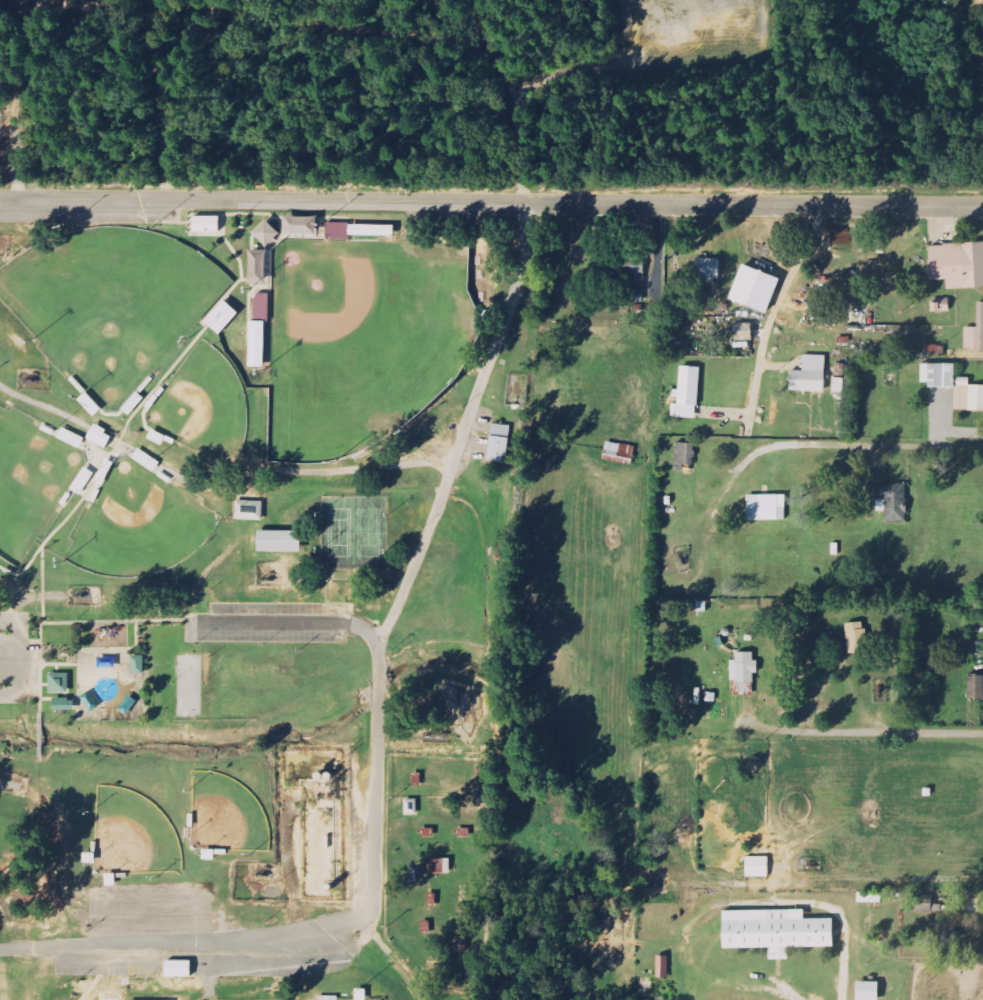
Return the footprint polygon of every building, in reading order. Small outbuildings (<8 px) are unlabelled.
[(193,232),(220,232),(220,217),(194,216),(193,232)] [(317,235),(318,217),(284,216),(284,234),(317,235)] [(253,233),(267,247),(281,234),(266,219),(253,233)] [(348,223),(327,223),(327,239),(348,239),(348,223)] [(395,225),(349,225),(349,236),(394,236),(395,225)] [(982,288),(982,243),(930,246),(931,281),(948,280),(948,289),(982,288)] [(250,284),(267,284),(267,250),(250,250),(250,284)] [(721,281),(721,259),(698,259),(697,280),(721,281)] [(782,278),(744,265),(731,300),(769,314),(782,278)] [(254,320),(269,321),(269,294),(254,293),(254,320)] [(239,313),(225,300),(205,321),(220,335),(239,313)] [(966,350),(982,350),(982,303),(979,303),(979,328),(966,328),(966,350)] [(248,367),(265,368),(266,322),(250,321),(248,367)] [(791,391),(826,393),(827,356),(804,356),(804,371),(792,371),(791,391)] [(982,412),(982,386),(970,385),(971,379),(956,378),(957,365),(923,364),(922,386),(955,387),(955,411),(982,412)] [(700,368),(681,367),(680,390),(674,390),(673,401),(673,418),(698,419),(700,368)] [(87,439),(106,449),(113,434),(94,425),(87,439)] [(489,462),(508,463),(510,426),(491,425),(489,462)] [(58,438),(80,448),(84,438),(62,428),(58,438)] [(604,462),(634,465),(636,446),(607,443),(604,462)] [(695,444),(676,444),(675,471),(684,472),(685,466),(694,466),(695,444)] [(908,485),(871,483),(871,500),(878,500),(877,512),(886,512),(886,522),(907,523),(908,485)] [(748,521),(786,521),(787,496),(748,496),(748,521)] [(236,520),(262,521),(263,502),(236,501),(236,520)] [(258,552),(302,552),(302,531),(258,532),(258,552)] [(867,654),(866,623),(847,624),(848,655),(867,654)] [(731,661),(732,683),(754,683),(754,675),(759,674),(759,661),(755,661),(754,653),(737,654),(737,661),(731,661)] [(131,674),(144,675),(145,656),(132,656),(131,674)] [(970,676),(970,701),(982,701),(982,676),(970,676)] [(748,879),(770,878),(770,858),(747,858),(748,879)] [(450,859),(428,859),(428,874),(451,874),(450,859)] [(883,904),(883,894),(859,894),(859,904),(883,904)] [(834,920),(805,920),(805,911),(725,912),(725,950),(770,949),(770,961),(789,961),(789,949),(835,948),(834,920)] [(669,979),(670,957),(658,957),(658,979),(669,979)] [(192,978),(192,961),(167,961),(167,977),(192,978)] [(880,983),(858,983),(858,999),(880,999),(880,983)]
